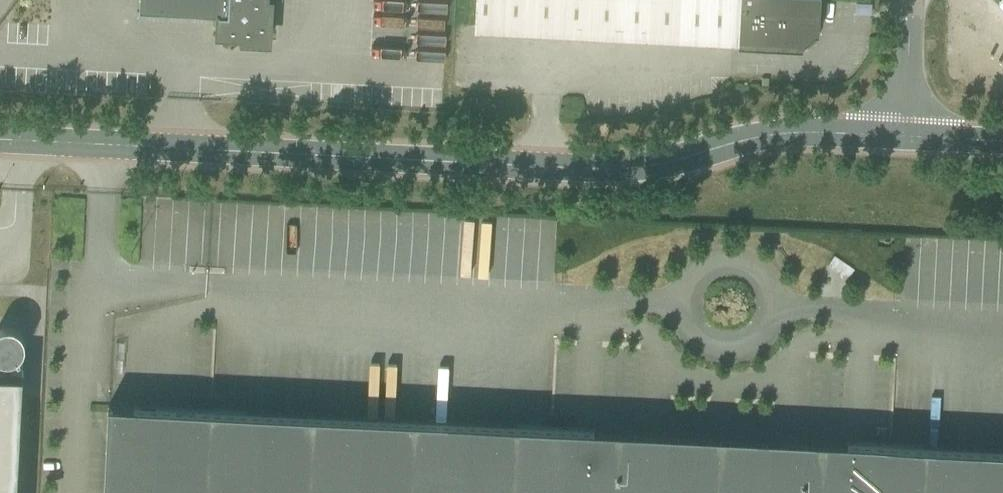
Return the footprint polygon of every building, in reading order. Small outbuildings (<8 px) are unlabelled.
[(140,11),(219,15),(218,30),(223,35),(249,37),(254,42),(265,43),(270,38),(272,6),(267,1),(267,0),(140,0),(140,11)] [(819,32),(820,0),(475,0),(473,27),(738,40),(738,43),(807,47),(812,44),(816,41),(819,36),(819,32)] [(20,357),(21,355),(22,354),(23,353),(24,351),(25,350),(25,348),(25,346),(26,344),(26,343),(25,341),(25,339),(25,337),(24,336),(23,334),(22,333),(21,331),(19,330),(18,329),(16,328),(15,328),(13,327),(11,327),(9,327),(8,327),(6,327),(4,327),(2,328),(1,328),(0,329),(0,358),(1,359),(3,359),(4,360),(6,360),(8,361),(10,360),(11,360),(13,360),(15,359),(17,359),(18,358),(20,357)] [(23,373),(0,372),(0,492),(17,492),(23,373)] [(109,405),(105,492),(1002,492),(1002,450),(109,405)]
